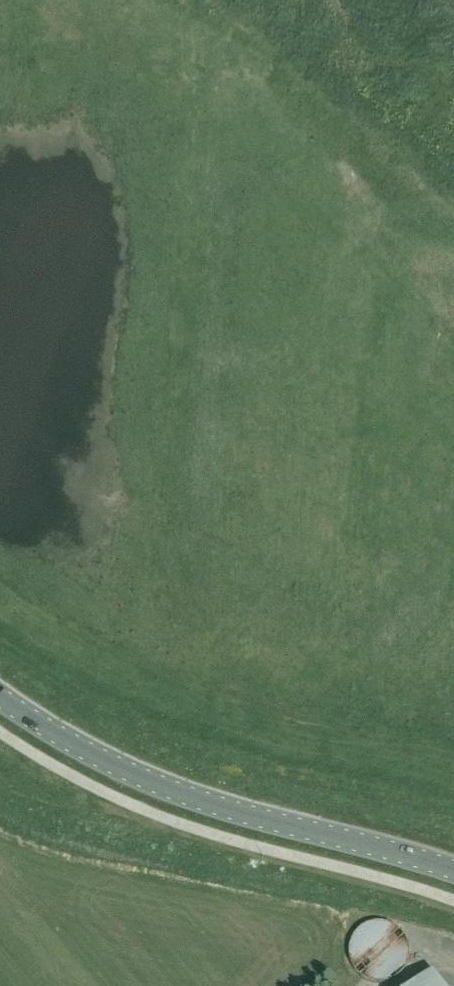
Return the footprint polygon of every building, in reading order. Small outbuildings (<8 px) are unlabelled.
[(353,969),(360,977),(369,981),(380,982),(389,980),(398,974),(404,966),(408,957),(408,946),(404,936),(396,927),(386,922),(375,921),(364,924),(355,931),(349,940),(347,950),(348,960),(353,969)] [(417,985),(440,985),(431,975),(417,985)]
